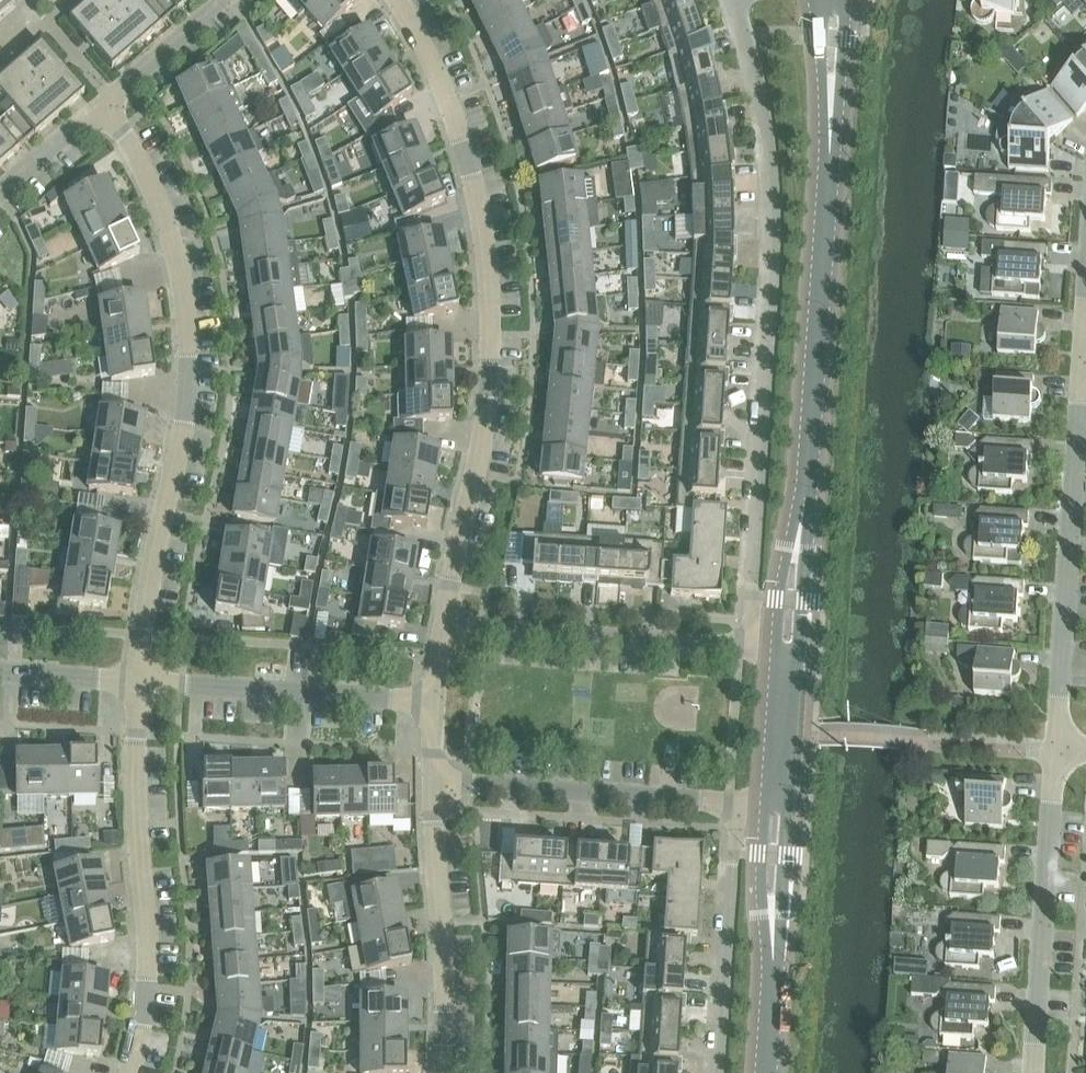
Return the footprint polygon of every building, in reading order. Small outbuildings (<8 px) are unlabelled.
[(16,3),(14,0),(0,0),(0,17),(16,3)] [(70,20),(113,69),(162,26),(161,25),(178,11),(178,12),(192,0),(92,0),(70,20)] [(307,12),(321,0),(283,0),(299,19),(307,12)] [(307,12),(324,31),(357,2),(356,0),(321,0),(307,12)] [(485,29),(522,11),(516,0),(489,0),(475,7),(485,29)] [(576,10),(586,6),(583,0),(572,0),(576,10)] [(641,9),(645,21),(649,33),(660,30),(697,17),(691,0),(668,0),(651,6),(641,9)] [(976,20),(978,22),(981,23),(984,24),(987,24),(990,23),(992,21),(994,19),(996,16),(996,14),(1015,15),(1016,0),(985,0),(982,1),(979,2),(976,3),(974,6),(973,8),(973,11),(973,14),(974,17),(976,20)] [(1063,4),(1072,15),(1082,6),(1078,0),(1067,0),(1064,3),(1063,4)] [(586,6),(576,10),(583,25),(592,21),(586,6)] [(485,29),(496,50),(532,33),(522,11),(485,29)] [(660,30),(668,54),(684,48),(689,63),(710,58),(710,59),(715,58),(709,38),(705,40),(697,17),(660,30)] [(256,31),(265,46),(275,40),(266,25),(256,31)] [(247,26),(238,31),(255,60),(263,74),(271,69),(264,55),(247,26)] [(507,72),(508,76),(545,61),(543,54),(555,48),(544,27),(532,33),(496,50),(507,72)] [(603,30),(608,47),(619,43),(613,27),(603,30)] [(332,53),(346,75),(383,51),(369,29),(332,53)] [(275,40),(265,46),(274,60),(283,76),(295,67),(284,48),(280,50),(275,40)] [(20,150),(19,149),(36,135),(85,93),(42,43),(0,80),(0,167),(20,150)] [(619,43),(608,47),(613,62),(624,58),(619,43)] [(668,54),(677,90),(715,82),(710,59),(710,58),(689,63),(684,48),(668,54)] [(346,75),(360,97),(398,74),(383,51),(346,75)] [(594,62),(599,77),(609,75),(604,59),(594,62)] [(509,79),(516,102),(555,90),(547,67),(545,61),(508,76),(509,79)] [(1081,63),(1053,88),(1079,117),(1085,111),(1085,69),(1081,63)] [(179,87),(189,109),(233,88),(223,66),(179,87)] [(271,69),(263,74),(270,87),(279,82),(271,69)] [(363,113),(371,134),(396,122),(391,110),(412,96),(398,74),(360,97),(368,110),(363,113)] [(609,75),(599,77),(603,88),(603,91),(613,88),(609,75)] [(590,80),(582,83),(587,96),(603,91),(603,88),(599,77),(590,80)] [(683,115),(685,129),(702,126),(700,111),(721,106),(720,105),(715,82),(677,90),(683,115)] [(291,89),(298,104),(308,99),(301,84),(291,89)] [(621,87),(624,103),(635,101),(632,84),(621,87)] [(523,125),(562,114),(572,110),(565,87),(555,90),(516,102),(523,125)] [(199,130),(235,113),(243,110),(233,88),(189,109),(199,130)] [(1003,118),(1051,141),(1052,141),(1074,121),(1048,92),(1039,100),(1036,97),(1033,96),(1030,96),(1027,97),(1025,99),(1023,102),(1018,98),(1003,118)] [(280,103),(285,116),(294,112),(289,99),(280,103)] [(308,99),(298,104),(306,119),(316,114),(308,99)] [(635,101),(624,103),(628,117),(639,115),(635,101)] [(702,126),(685,129),(688,153),(727,149),(733,148),(732,133),(725,133),(724,125),(729,124),(725,104),(720,105),(721,106),(700,111),(702,126)] [(608,109),(611,123),(621,121),(617,107),(608,109)] [(294,112),(285,116),(291,129),(300,125),(294,112)] [(199,130),(209,152),(245,135),(235,113),(199,130)] [(523,125),(530,149),(569,137),(562,114),(523,125)] [(1051,141),(1003,118),(996,141),(1003,143),(1002,146),(1001,149),(1002,152),(1004,154),(1007,156),(1011,157),(1010,169),(1049,172),(1051,142),(1051,141)] [(621,121),(611,123),(614,140),(624,137),(621,121)] [(374,144),(384,169),(425,152),(415,128),(401,134),(396,122),(371,134),(374,144)] [(245,135),(209,152),(219,174),(255,157),(264,153),(261,147),(253,131),(245,135)] [(569,137),(530,149),(537,172),(576,160),(569,137)] [(315,142),(321,158),(332,155),(326,139),(315,142)] [(298,147),(304,161),(313,157),(308,143),(298,147)] [(629,161),(644,158),(646,158),(644,147),(627,150),(629,161)] [(727,149),(688,153),(691,178),(709,176),(710,192),(732,191),(732,192),(736,192),(735,172),(730,172),(729,166),(736,165),(733,148),(727,149)] [(384,169),(394,193),(435,177),(425,152),(384,169)] [(332,155),(321,158),(327,175),(332,189),(337,187),(343,185),(338,171),(332,155)] [(945,156),(944,169),(956,170),(957,157),(945,156)] [(219,174),(229,195),(266,178),(255,157),(219,174)] [(313,157),(304,161),(309,175),(319,172),(313,157)] [(644,158),(629,161),(631,172),(646,169),(644,158)] [(240,218),(241,221),(279,210),(276,201),(286,203),(295,199),(289,187),(282,190),(275,174),(266,178),(229,195),(240,218)] [(944,174),(944,183),(958,184),(958,175),(944,174)] [(691,178),(693,217),(732,216),(732,192),(732,191),(710,192),(709,176),(691,178)] [(975,176),(974,192),(991,193),(1005,194),(1004,205),(999,205),(999,207),(995,208),(991,210),(989,213),(988,217),(988,222),(990,226),(994,228),(998,228),(998,230),(1031,233),(1032,220),(1046,221),(1048,196),(1052,196),(1053,181),(1006,178),(975,176)] [(435,177),(394,193),(405,218),(445,202),(435,177)] [(541,184),(544,208),(584,204),(581,180),(541,184)] [(67,200),(78,225),(118,206),(107,182),(67,200)] [(622,184),(624,201),(634,200),(632,183),(622,184)] [(334,198),(339,215),(350,212),(345,195),(334,198)] [(634,200),(624,201),(626,215),(636,214),(634,200)] [(544,208),(546,233),(586,228),(584,204),(544,208)] [(642,204),(643,218),(654,218),(653,204),(642,204)] [(78,225),(89,249),(129,230),(118,206),(78,225)] [(241,225),(245,249),(284,244),(281,219),(279,210),(241,221),(241,225)] [(359,215),(339,220),(344,242),(364,238),(359,215)] [(694,242),(694,256),(711,257),(712,241),(733,241),(733,240),(732,216),(693,217),(694,242)] [(654,218),(643,218),(643,233),(654,232),(654,218)] [(323,223),(327,238),(336,236),(333,221),(323,223)] [(946,221),(945,235),(969,237),(970,222),(946,221)] [(26,230),(33,245),(43,241),(36,225),(26,230)] [(546,233),(549,257),(589,253),(586,228),(546,233)] [(129,230),(89,249),(100,273),(140,254),(129,230)] [(400,242),(405,268),(448,259),(443,233),(400,242)] [(625,234),(626,248),(636,247),(635,233),(625,234)] [(945,235),(944,249),(968,251),(969,237),(945,235)] [(336,236),(327,238),(330,253),(340,251),(336,236)] [(694,256),(692,281),(731,284),(732,260),(737,260),(738,240),(733,240),(733,241),(712,241),(711,257),(694,256)] [(43,241),(33,245),(40,261),(50,256),(43,241)] [(245,249),(248,273),(297,266),(294,242),(284,244),(245,249)] [(979,242),(978,258),(996,259),(995,270),(984,270),(983,295),(1041,299),(1042,287),(1043,270),(1043,261),(1048,262),(1049,247),(979,242)] [(636,247),(626,248),(628,262),(638,261),(636,247)] [(549,257),(552,281),(591,277),(589,253),(549,257)] [(405,268),(410,294),(454,285),(448,259),(405,268)] [(349,262),(350,270),(352,278),(362,276),(360,260),(349,262)] [(644,261),(645,279),(656,278),(655,261),(644,261)] [(251,296),(291,291),(299,290),(300,290),(297,266),(248,273),(251,296)] [(340,271),(343,285),(353,284),(352,278),(350,270),(340,271)] [(352,278),(353,284),(354,295),(365,294),(362,276),(352,278)] [(552,281),(554,305),(594,301),(591,277),(552,281)] [(656,278),(645,279),(645,293),(656,293),(656,278)] [(626,281),(628,295),(638,294),(636,280),(626,281)] [(692,281),(690,307),(708,308),(707,321),(728,322),(728,323),(733,323),(734,308),(729,308),(731,284),(692,281)] [(36,283),(34,300),(46,301),(47,284),(36,283)] [(353,284),(343,285),(345,299),(355,298),(354,295),(353,284)] [(454,285),(410,294),(416,320),(459,311),(454,285)] [(96,288),(74,294),(77,301),(98,295),(96,288)] [(251,296),(254,320),(294,315),(292,298),(291,291),(251,296)] [(638,294),(628,295),(629,312),(639,311),(638,294)] [(101,303),(105,329),(148,323),(144,296),(101,303)] [(46,301),(34,300),(32,339),(46,337),(47,318),(44,318),(46,301)] [(594,301),(554,305),(556,327),(557,328),(557,331),(596,331),(596,324),(604,328),(607,327),(607,323),(604,300),(594,301)] [(367,304),(355,305),(356,320),(357,338),(368,337),(367,320),(367,304)] [(690,307),(688,344),(726,347),(728,323),(728,322),(707,321),(708,308),(690,307)] [(999,356),(1037,358),(1038,344),(1042,343),(1046,340),(1047,336),(1046,331),(1043,327),(1039,326),(1040,312),(1003,310),(999,356)] [(254,320),(257,344),(297,339),(294,315),(254,320)] [(339,318),(340,332),(350,332),(349,318),(339,318)] [(105,329),(108,355),(152,349),(148,323),(105,329)] [(646,328),(647,342),(658,342),(657,328),(646,328)] [(557,335),(554,359),(594,363),(596,339),(596,331),(557,331),(557,335)] [(350,332),(340,332),(341,349),(351,349),(350,332)] [(261,368),(260,371),(300,372),(300,363),(309,369),(313,368),(309,337),(297,339),(257,344),(261,368)] [(368,337),(357,338),(357,354),(368,354),(368,337)] [(9,341),(8,352),(18,353),(19,342),(9,341)] [(407,342),(408,369),(452,368),(451,341),(407,342)] [(658,342),(647,342),(647,357),(658,356),(658,342)] [(688,344),(685,382),(702,384),(703,371),(725,372),(725,371),(726,347),(688,344)] [(31,346),(30,364),(41,365),(42,347),(31,346)] [(954,346),(953,363),(970,364),(971,347),(954,346)] [(152,349),(108,355),(112,382),(156,375),(152,349)] [(631,351),(629,368),(639,369),(641,352),(631,351)] [(349,358),(340,358),(340,371),(349,371),(349,358)] [(554,359),(552,383),(591,387),(594,363),(554,359)] [(30,364),(29,382),(40,382),(40,379),(53,378),(51,364),(41,366),(41,365),(30,364)] [(408,369),(408,395),(452,394),(452,368),(408,369)] [(639,369),(629,368),(628,382),(638,383),(639,369)] [(657,371),(646,370),(645,379),(656,380),(662,381),(662,371),(657,371)] [(257,400),(295,407),(307,409),(312,384),(300,382),(300,372),(260,371),(256,400),(257,400)] [(685,382),(683,407),(722,410),(724,386),(729,386),(730,371),(725,371),(725,372),(703,371),(702,384),(685,382)] [(1034,392),(1035,378),(998,375),(995,421),(1032,424),(1033,410),(1037,409),(1041,406),(1042,401),(1041,397),(1038,393),(1034,392)] [(336,377),(333,413),(338,414),(348,415),(349,398),(350,377),(341,377),(336,377)] [(357,379),(356,397),(367,397),(368,380),(357,379)] [(656,380),(645,379),(644,387),(655,388),(656,380)] [(552,383),(549,407),(589,411),(591,387),(552,383)] [(644,387),(643,404),(654,405),(655,388),(644,387)] [(21,390),(8,389),(7,398),(21,399),(21,390)] [(452,394),(408,395),(397,395),(398,422),(393,422),(393,431),(423,434),(423,422),(453,421),(452,394)] [(295,407),(257,400),(252,423),(291,430),(295,407)] [(628,401),(626,415),(636,416),(637,402),(628,401)] [(654,405),(643,404),(642,418),(653,419),(654,405)] [(549,407),(547,431),(586,436),(589,411),(549,407)] [(683,407),(681,432),(699,433),(698,446),(719,448),(719,449),(724,449),(725,434),(720,434),(722,410),(683,407)] [(27,409),(26,426),(37,427),(38,410),(27,409)] [(102,410),(98,437),(141,443),(146,417),(102,410)] [(970,411),(958,425),(969,434),(981,420),(970,411)] [(348,415),(338,414),(337,428),(347,429),(348,415)] [(636,416),(626,415),(625,429),(634,430),(636,416)] [(252,423),(248,446),(287,453),(291,430),(252,423)] [(37,427),(26,426),(24,443),(35,444),(37,427)] [(423,434),(393,431),(393,442),(396,442),(392,468),(435,475),(439,449),(421,446),(423,434)] [(547,431),(544,455),(584,459),(586,436),(547,431)] [(681,432),(679,470),(718,473),(719,449),(719,448),(698,446),(699,433),(681,432)] [(98,437),(94,463),(137,470),(141,443),(98,437)] [(957,438),(956,449),(969,449),(977,442),(975,439),(957,438)] [(970,482),(972,486),(976,489),(980,490),(979,492),(1013,495),(1014,482),(1028,483),(1030,458),(1034,458),(1035,443),(988,440),(984,443),(981,448),(987,455),(986,467),(981,467),(981,469),(977,469),(973,472),(971,475),(970,478),(970,482)] [(351,445),(348,461),(359,463),(362,447),(351,445)] [(6,446),(5,455),(16,456),(16,447),(6,446)] [(248,446),(243,469),(283,476),(287,453),(248,446)] [(334,447),(332,461),(342,463),(344,449),(334,447)] [(624,448),(623,462),(633,463),(634,449),(624,448)] [(641,453),(639,467),(651,468),(652,454),(641,453)] [(544,455),(538,455),(536,468),(543,469),(542,479),(582,483),(584,459),(544,455)] [(23,458),(22,471),(38,472),(39,458),(23,457),(23,458)] [(342,463),(332,461),(329,475),(339,477),(342,463)] [(359,463),(348,461),(345,478),(356,480),(359,463)] [(618,478),(617,492),(624,493),(631,493),(632,472),(633,463),(623,462),(623,463),(619,463),(618,478)] [(137,470),(94,463),(90,489),(133,496),(137,470)] [(651,468),(639,467),(638,481),(649,482),(651,468)] [(392,468),(388,495),(431,501),(435,475),(392,468)] [(243,469),(239,493),(279,500),(283,476),(243,469)] [(676,509),(693,511),(694,496),(716,497),(716,496),(718,473),(679,470),(676,509)] [(22,479),(21,496),(32,497),(33,480),(22,479)] [(279,500),(239,493),(235,517),(275,524),(279,500)] [(325,493),(322,507),(332,509),(335,495),(325,493)] [(431,501),(388,495),(377,493),(371,530),(389,533),(391,522),(427,528),(431,501)] [(550,504),(564,505),(565,494),(550,493),(550,504)] [(565,494),(564,505),(578,506),(579,495),(565,494)] [(32,497),(21,496),(19,513),(30,514),(32,497)] [(677,509),(676,534),(691,535),(689,563),(725,566),(726,557),(724,557),(727,510),(720,510),(721,497),(716,496),(716,497),(694,496),(693,511),(677,509)] [(591,498),(590,510),(605,510),(605,498),(591,498)] [(612,510),(627,511),(628,500),(613,499),(612,510)] [(628,500),(627,511),(641,512),(642,501),(628,500)] [(12,514),(13,506),(0,505),(0,514),(12,514)] [(332,509),(322,507),(318,523),(328,525),(332,509)] [(338,507),(334,524),(345,527),(349,510),(338,507)] [(935,508),(934,519),(962,521),(963,510),(935,508)] [(966,544),(965,548),(966,552),(968,556),(971,558),(975,559),(975,561),(1008,564),(1022,565),(1023,552),(1025,527),(1029,527),(1030,513),(983,509),(976,517),(982,525),(981,537),(977,537),(976,539),(972,539),(969,541),(966,544)] [(76,523),(72,549),(116,556),(120,530),(76,523)] [(345,527),(334,524),(330,540),(341,543),(345,527)] [(523,536),(521,564),(533,565),(533,575),(559,577),(561,556),(562,538),(563,527),(553,526),(543,525),(542,536),(535,536),(535,537),(523,536)] [(228,534),(224,560),(267,567),(272,541),(228,534)] [(598,584),(598,579),(597,579),(599,558),(586,557),(587,540),(562,538),(559,577),(583,578),(582,583),(598,584)] [(597,579),(598,579),(621,581),(625,542),(587,540),(586,557),(599,558),(597,579)] [(272,541),(267,567),(283,570),(287,543),(272,541)] [(18,542),(17,551),(28,552),(29,544),(18,542)] [(645,587),(660,588),(662,561),(663,562),(664,545),(625,542),(621,581),(646,582),(645,587)] [(373,544),(369,570),(413,577),(417,551),(373,544)] [(72,549),(68,575),(111,582),(116,556),(72,549)] [(17,551),(16,570),(27,571),(28,552),(17,551)] [(305,574),(316,576),(318,561),(307,559),(305,574)] [(224,560),(220,586),(263,593),(267,567),(224,560)] [(662,561),(660,588),(671,589),(671,596),(721,599),(723,569),(725,569),(725,566),(689,563),(663,562),(662,561)] [(8,572),(9,564),(0,563),(0,572),(8,572)] [(27,571),(16,570),(15,589),(26,589),(27,571)] [(369,570),(365,596),(408,603),(413,577),(369,570)] [(323,572),(320,589),(331,592),(334,574),(323,572)] [(926,574),(925,588),(943,590),(944,575),(926,574)] [(111,582),(68,575),(64,601),(59,600),(56,616),(78,619),(81,604),(107,609),(111,582)] [(964,611),(961,615),(960,618),(961,622),(963,626),(966,628),(970,629),(970,631),(1004,634),(1005,621),(1018,622),(1020,597),(1024,597),(1025,582),(978,579),(976,582),(974,579),(958,578),(950,584),(959,593),(978,595),(976,607),(972,607),(971,609),(967,609),(964,611)] [(303,583),(300,600),(311,602),(314,585),(303,583)] [(220,586),(215,613),(243,617),(243,631),(255,631),(265,631),(265,621),(269,622),(271,611),(261,609),(263,593),(255,592),(220,586)] [(31,590),(26,589),(15,589),(13,619),(29,620),(31,590)] [(331,592),(320,589),(316,609),(327,611),(331,592)] [(408,603),(365,596),(361,621),(356,621),(353,637),(375,640),(378,625),(404,629),(408,603)] [(311,602),(300,600),(291,599),(289,610),(309,613),(311,602)] [(928,628),(927,641),(949,643),(950,629),(928,628)] [(927,641),(926,655),(948,656),(949,643),(927,641)] [(1016,652),(959,648),(958,660),(959,661),(959,663),(960,665),(961,666),(963,666),(965,667),(966,667),(966,669),(978,670),(976,695),(1013,698),(1014,684),(1019,683),(1022,680),(1023,675),(1022,671),(1020,667),(1015,666),(1016,652)] [(948,699),(947,708),(964,710),(965,700),(948,699)] [(71,753),(44,754),(45,798),(71,797),(71,753)] [(97,753),(71,753),(71,797),(98,797),(97,753)] [(45,798),(44,754),(18,754),(18,798),(45,798)] [(258,766),(231,767),(232,811),(258,810),(258,766)] [(284,766),(258,766),(258,810),(285,810),(284,766)] [(232,811),(231,767),(204,767),(205,811),(232,811)] [(928,771),(928,783),(944,784),(945,772),(935,772),(928,771)] [(368,774),(369,818),(394,817),(394,823),(410,823),(410,800),(395,800),(395,773),(368,774)] [(316,819),(342,818),(342,774),(315,775),(316,819)] [(342,818),(369,818),(368,774),(342,774),(342,818)] [(959,792),(969,793),(967,826),(1004,828),(1005,814),(1009,813),(1013,811),(1014,806),(1014,802),(1011,798),(1006,796),(1007,783),(960,779),(959,792)] [(44,829),(20,831),(22,850),(46,848),(44,829)] [(121,833),(104,834),(105,848),(122,846),(122,840),(121,833)] [(90,839),(73,841),(74,852),(91,850),(90,839)] [(74,852),(73,841),(55,842),(56,853),(74,852)] [(232,854),(232,843),(214,844),(214,855),(232,854)] [(249,843),(232,843),(232,854),(249,854),(249,843)] [(259,843),(259,854),(276,854),(276,843),(259,843)] [(945,860),(953,853),(959,860),(958,872),(953,872),(953,874),(949,874),(946,876),(943,880),(942,883),(943,887),(945,891),(948,893),(952,895),(952,897),(985,900),(986,887),(1000,888),(1002,863),(1006,863),(1007,848),(960,845),(956,848),(953,844),(929,843),(928,858),(945,860)] [(538,886),(563,888),(564,871),(578,872),(579,850),(580,850),(580,845),(565,844),(565,849),(540,848),(538,886)] [(642,877),(668,879),(704,881),(704,878),(702,878),(704,848),(654,844),(654,850),(643,850),(641,877),(642,877)] [(499,884),(538,886),(540,848),(514,846),(514,856),(501,855),(499,884)] [(641,893),(642,877),(641,877),(643,850),(628,849),(628,854),(604,852),(601,891),(641,893)] [(563,888),(601,891),(604,852),(580,850),(579,850),(578,872),(564,871),(563,888)] [(56,871),(61,897),(104,888),(99,862),(56,871)] [(325,864),(326,875),(342,873),(341,862),(325,864)] [(390,862),(370,864),(371,875),(391,873),(390,862)] [(371,875),(370,864),(352,866),(353,877),(371,875)] [(209,868),(210,890),(250,887),(249,865),(209,868)] [(287,870),(289,887),(299,886),(297,869),(287,870)] [(668,879),(665,931),(664,946),(685,947),(685,949),(690,949),(691,936),(698,936),(701,890),(703,890),(704,881),(668,879)] [(346,922),(358,920),(402,911),(397,886),(368,891),(366,880),(339,885),(346,922)] [(299,886),(289,887),(290,901),(300,900),(299,886)] [(210,890),(206,890),(207,906),(211,905),(212,914),(252,911),(250,887),(210,890)] [(61,897),(66,923),(110,914),(104,888),(61,897)] [(308,912),(310,928),(321,927),(319,910),(308,912)] [(212,914),(214,938),(254,935),(252,911),(212,914)] [(358,920),(364,946),(407,938),(402,911),(358,920)] [(521,923),(536,924),(537,913),(522,912),(521,923)] [(537,913),(536,924),(552,925),(553,914),(537,913)] [(110,914),(66,923),(71,949),(115,940),(110,914)] [(943,965),(947,965),(947,967),(980,970),(981,957),(995,958),(997,933),(1001,933),(1002,918),(955,915),(947,922),(954,930),(953,942),(948,942),(948,944),(944,944),(940,947),(938,950),(937,954),(937,959),(939,962),(943,965)] [(584,928),(598,929),(599,917),(585,916),(584,928)] [(292,919),(293,934),(303,933),(302,918),(292,919)] [(622,930),(637,931),(638,920),(623,919),(622,930)] [(321,927),(310,928),(312,946),(323,944),(321,927)] [(609,929),(608,938),(622,939),(622,930),(609,929)] [(648,930),(645,970),(684,972),(685,949),(685,947),(664,946),(665,931),(648,930)] [(303,933),(293,934),(295,948),(305,946),(303,933)] [(509,959),(549,960),(560,960),(560,934),(550,933),(550,936),(510,935),(509,959)] [(214,938),(216,963),(256,960),(254,935),(214,938)] [(407,938),(364,946),(369,972),(412,964),(407,938)] [(591,945),(590,962),(600,962),(601,948),(601,946),(591,945)] [(601,948),(600,962),(610,963),(611,949),(601,948)] [(509,959),(509,983),(549,984),(549,960),(509,959)] [(216,963),(218,987),(258,984),(256,960),(216,963)] [(589,976),(599,977),(600,962),(590,962),(589,976)] [(600,962),(599,977),(609,977),(610,963),(600,962)] [(912,963),(911,976),(928,978),(929,964),(912,963)] [(296,966),(297,981),(307,980),(306,966),(296,966)] [(645,970),(642,1008),(660,1009),(661,996),(682,997),(682,996),(684,972),(645,970)] [(313,971),(314,989),(325,989),(324,971),(313,971)] [(65,973),(62,1000),(106,1004),(108,977),(65,973)] [(914,978),(912,996),(938,997),(943,993),(949,1000),(948,1012),(944,1012),(943,1014),(939,1014),(936,1016),(933,1020),(932,1024),(932,1029),(934,1032),(938,1035),(942,1035),(942,1037),(976,1039),(976,1027),(990,1028),(992,1003),(996,1003),(997,988),(952,985),(952,980),(914,978)] [(307,980),(297,981),(297,997),(307,997),(307,980)] [(509,983),(508,1007),(548,1008),(549,984),(509,983)] [(218,987),(220,1015),(260,1018),(260,1011),(266,1017),(273,1017),(272,999),(259,1000),(258,984),(218,987)] [(325,989),(314,989),(314,1005),(325,1005),(325,989)] [(587,994),(586,1008),(596,1009),(597,995),(587,994)] [(630,1010),(630,1013),(642,1014),(641,1033),(679,1035),(681,1011),(686,1012),(687,996),(682,996),(682,997),(661,996),(660,1009),(642,1008),(631,1007),(630,1010)] [(362,997),(362,1023),(406,1023),(406,997),(362,997)] [(290,999),(291,1018),(305,1019),(307,999),(290,999)] [(62,1000),(60,1026),(103,1030),(106,1004),(62,1000)] [(8,1020),(9,1004),(0,1003),(0,1020),(8,1020)] [(508,1007),(508,1031),(548,1032),(548,1008),(508,1007)] [(596,1009),(586,1008),(585,1023),(595,1024),(596,1009)] [(602,1013),(601,1032),(612,1033),(613,1014),(602,1013)] [(220,1015),(213,1042),(253,1052),(260,1018),(220,1015)] [(362,1023),(362,1050),(406,1050),(406,1023),(362,1023)] [(103,1030),(60,1026),(57,1053),(101,1057),(103,1030)] [(508,1031),(507,1055),(547,1056),(548,1032),(508,1031)] [(612,1033),(601,1032),(600,1044),(611,1045),(612,1033)] [(639,1058),(656,1059),(655,1072),(669,1072),(682,1072),(683,1060),(678,1059),(679,1035),(641,1033),(639,1058)] [(311,1035),(310,1052),(321,1053),(322,1035),(311,1035)] [(905,1036),(905,1047),(919,1048),(919,1037),(905,1036)] [(584,1041),(583,1055),(593,1056),(594,1042),(584,1041)] [(937,1050),(938,1042),(928,1041),(924,1044),(924,1049),(937,1050)] [(208,1066),(236,1072),(248,1072),(253,1052),(213,1042),(208,1066)] [(294,1046),(292,1062),(302,1064),(304,1047),(294,1046)] [(362,1050),(363,1072),(407,1072),(406,1050),(362,1050)] [(321,1053),(310,1052),(308,1070),(319,1071),(321,1053)] [(926,1052),(925,1063),(940,1064),(941,1053),(926,1052)] [(558,1056),(547,1056),(507,1055),(507,1072),(557,1072),(558,1056)] [(579,1072),(592,1072),(593,1056),(583,1055),(580,1055),(579,1072)] [(987,1072),(988,1058),(951,1055),(950,1072),(990,1072),(987,1072)] [(631,1072),(669,1072),(655,1072),(656,1059),(639,1058),(631,1058),(631,1072)] [(292,1062),(290,1072),(300,1072),(302,1064),(292,1062)]
